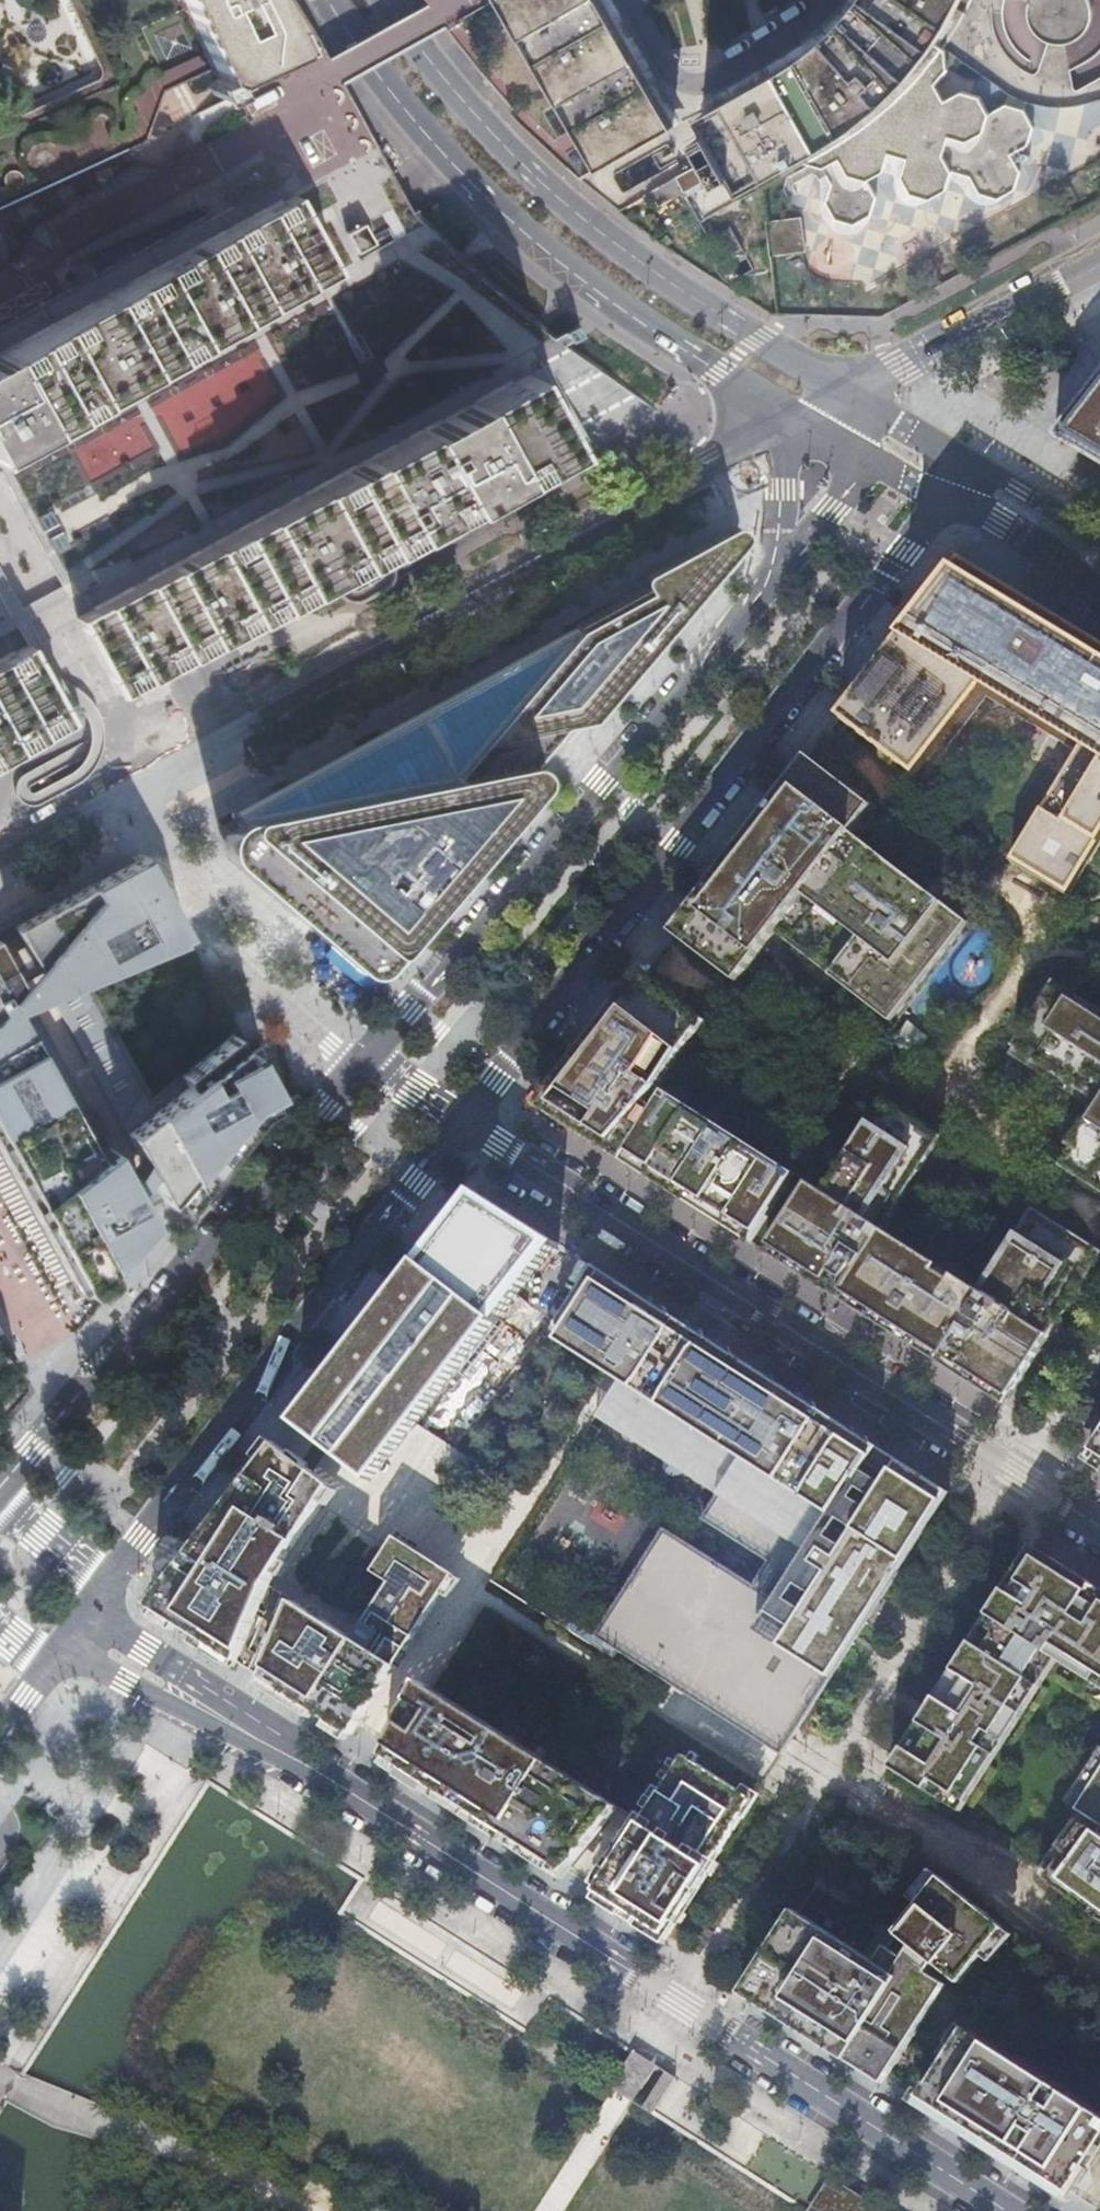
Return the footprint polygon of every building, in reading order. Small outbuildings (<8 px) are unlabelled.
[(113,79),(77,0),(0,0),(0,131),(113,79)] [(210,75),(230,76),(287,47),(265,0),(174,0),(210,75)] [(432,16),(463,54),(551,151),(583,179),(601,169),(505,0),(422,0),(432,16)] [(601,169),(677,126),(648,75),(617,21),(604,0),(505,0),(601,169)] [(708,111),(751,187),(851,128),(900,88),(938,44),(960,10),(964,0),(862,0),(856,10),(817,48),(771,74),(708,111)] [(1064,108),(1011,96),(938,44),(900,88),(851,128),(751,187),(702,215),(679,174),(617,209),(657,239),(711,276),(775,314),(806,315),(842,315),(882,316),(1099,198),(1099,98),(1064,108)] [(0,356),(0,455),(175,360),(332,274),(290,197),(239,225),(0,356)] [(240,395),(228,404),(242,423),(283,393),(250,350),(222,371),(240,395)] [(112,600),(79,618),(85,628),(120,694),(566,451),(525,375),(477,401),(382,452),(287,504),(227,537),(154,577),(112,600)] [(1052,439),(1099,468),(1099,376),(1052,439)] [(561,726),(590,719),(740,543),(742,538),(742,533),(741,531),(737,527),(730,526),(642,573),(640,575),(639,582),(643,590),(235,814),(238,818),(228,825),(225,829),(222,839),(222,848),(225,854),(228,859),(354,966),(363,971),(367,971),(371,971),(377,968),(381,964),(474,855),(536,783),(538,776),(537,770),(534,766),(529,762),(540,750),(543,752),(546,752),(550,749),(552,746),(553,743),(550,738),(561,726)] [(839,716),(922,780),(987,696),(1080,753),(1011,859),(1069,894),(1099,842),(1099,642),(962,557),(927,603),(839,716)] [(503,665),(556,637),(551,626),(497,654),(503,665)] [(17,751),(43,737),(68,724),(26,647),(1,661),(0,662),(0,760),(17,751)] [(872,806),(808,756),(741,844),(730,857),(673,932),(736,981),(774,932),(891,1022),(967,923),(852,832),(872,806)] [(179,939),(187,934),(156,877),(144,855),(12,927),(30,958),(20,964),(10,969),(0,950),(0,1152),(70,1278),(76,1275),(86,1294),(106,1270),(96,1251),(135,1227),(148,1220),(130,1188),(137,1179),(145,1170),(163,1203),(169,1195),(184,1208),(195,1194),(225,1154),(256,1113),(271,1106),(265,1095),(271,1092),(251,1051),(243,1055),(231,1034),(152,1097),(88,981),(181,942),(179,939)] [(706,1021),(642,972),(618,1002),(538,1107),(597,1145),(623,1161),(751,1243),(794,1174),(666,1092),(656,1107),(647,1103),(658,1089),(706,1021)] [(1099,1191),(1099,1018),(1051,986),(1008,1053),(1096,1109),(1060,1165),(1099,1191)] [(765,1251),(774,1257),(868,1317),(1005,1404),(1054,1328),(1099,1256),(1099,1250),(1033,1208),(980,1291),(883,1229),(942,1137),(883,1099),(824,1192),(809,1183),(765,1251)] [(294,1422),(372,1482),(379,1472),(416,1425),(516,1297),(557,1244),(472,1190),(385,1303),(294,1422)] [(767,1562),(753,1584),(663,1528),(594,1637),(618,1653),(780,1757),(864,1625),(949,1493),(662,1310),(655,1306),(593,1267),(556,1323),(590,1345),(583,1356),(605,1371),(611,1375),(618,1379),(595,1416),(717,1495),(701,1520),(767,1562)] [(1094,1448),(1088,1457),(1099,1465),(1099,1439),(1094,1448)] [(179,1572),(151,1608),(255,1673),(307,1706),(353,1735),(454,1575),(395,1537),(372,1572),(386,1582),(389,1584),(371,1611),(354,1638),(270,1586),(333,1487),(277,1444),(268,1456),(179,1572)] [(1031,1544),(980,1624),(937,1691),(889,1767),(902,1776),(903,1774),(962,1812),(1058,1661),(1099,1686),(1099,1589),(1031,1544)] [(419,1680),(383,1755),(414,1775),(436,1788),(483,1818),(566,1870),(617,1808),(419,1680)] [(1078,1808),(1077,1810),(1099,1824),(1099,1751),(1068,1802),(1078,1808)] [(683,1755),(596,1890),(667,1934),(753,1799),(683,1755)] [(1099,1834),(1079,1820),(1039,1875),(1099,1919),(1099,1832),(1099,1834)] [(1013,1935),(941,1877),(932,1870),(910,1897),(919,1904),(896,1932),(898,1934),(889,1948),(887,1947),(877,1962),(795,1910),(742,1993),(814,2039),(884,2084),(888,2077),(947,1985),(929,1973),(936,1964),(960,1984),(983,1955),(991,1963),(1013,1935)] [(919,2096),(1071,2193),(1099,2148),(1099,2114),(964,2028),(919,2096)] [(830,2177),(810,2210),(824,2210),(842,2184),(830,2177)] [(842,2184),(824,2210),(885,2210),(842,2184)]
